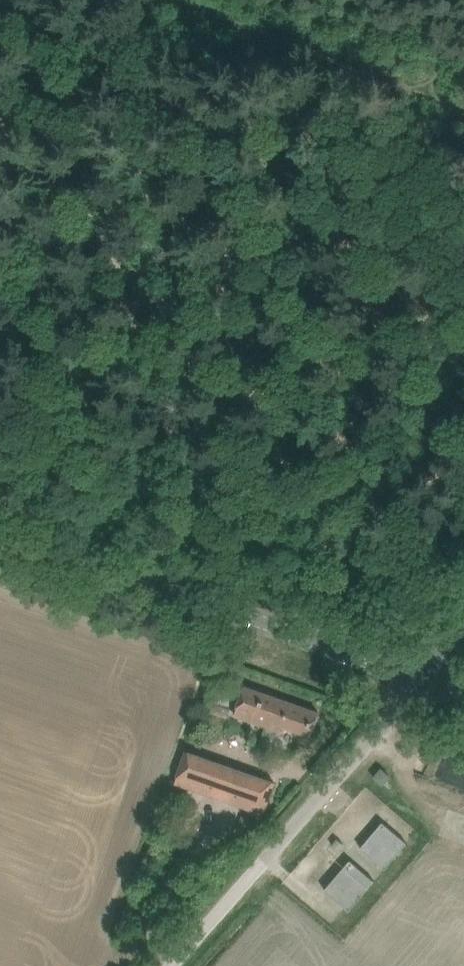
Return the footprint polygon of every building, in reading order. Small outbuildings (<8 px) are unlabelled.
[(245,686),(235,715),(285,732),(286,727),(311,736),(319,712),(245,686)] [(276,780),(186,749),(175,783),(264,814),(276,780)] [(383,785),(390,776),(382,769),(374,777),(383,785)] [(407,843),(384,822),(361,848),(384,869),(407,843)] [(344,843),(337,837),(331,844),(338,850),(344,843)] [(349,911),(375,881),(350,860),(325,890),(349,911)]
